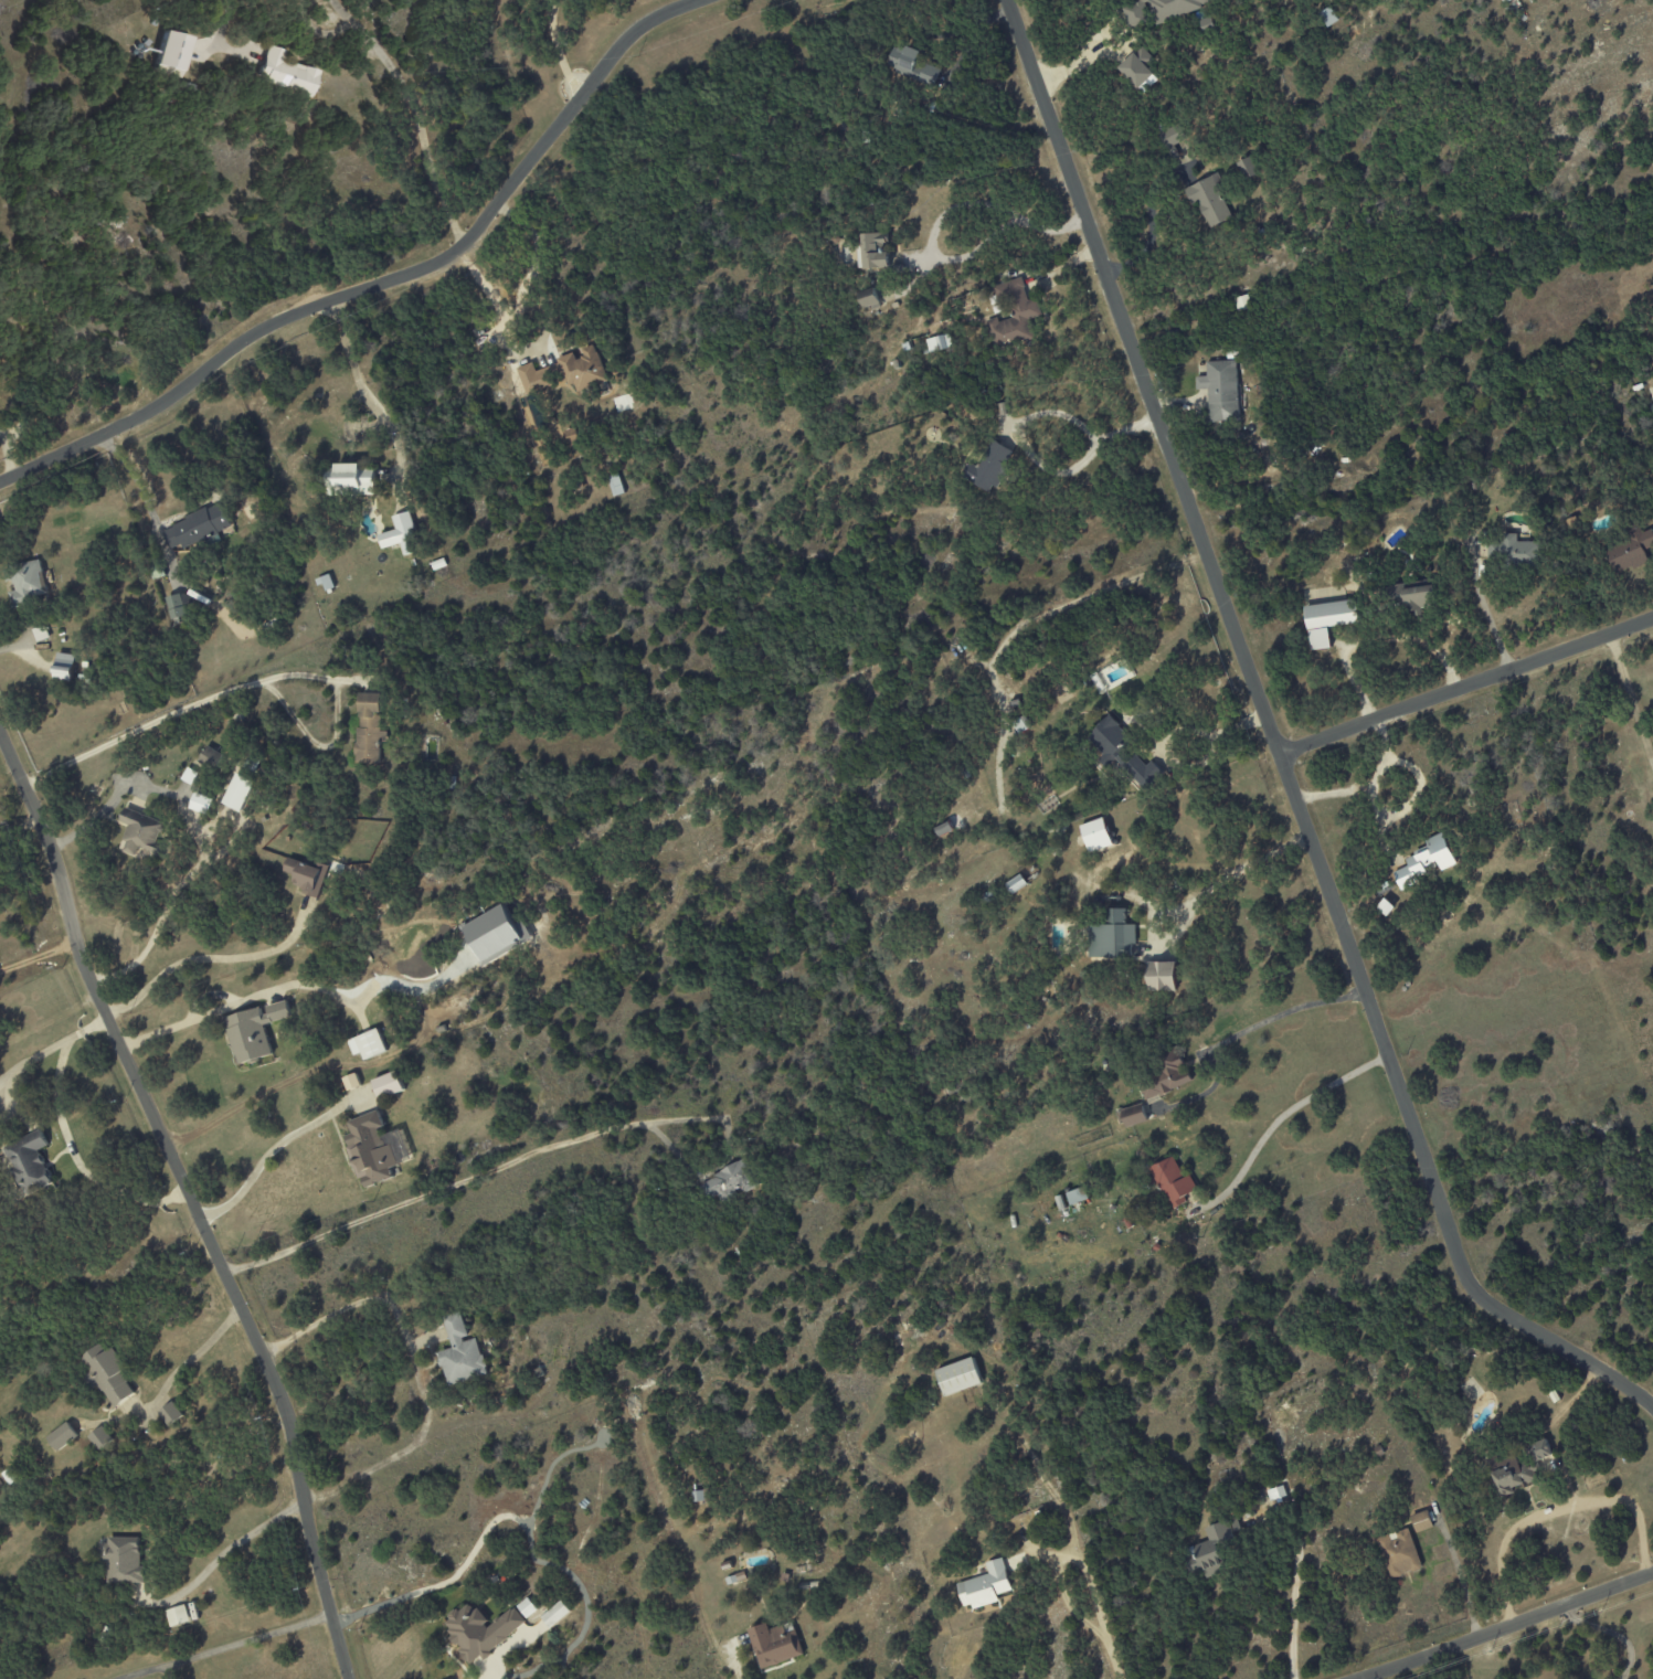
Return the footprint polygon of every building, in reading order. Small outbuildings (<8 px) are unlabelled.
[(1216,0),(1131,0),(1122,3),(1131,31),(1217,3),(1216,0)] [(1338,21),(1331,6),(1318,13),(1325,27),(1338,21)] [(183,76),(189,35),(162,30),(156,71),(183,76)] [(918,52),(890,43),(882,70),(933,87),(939,70),(915,62),(918,52)] [(317,69),(281,60),(283,49),(267,45),(258,81),(310,94),(317,69)] [(1154,74),(1147,66),(1155,59),(1142,45),(1118,67),(1138,89),(1154,74)] [(1180,134),(1177,125),(1157,133),(1167,158),(1177,155),(1170,137),(1180,134)] [(1255,174),(1249,157),(1239,161),(1245,178),(1255,174)] [(1209,227),(1234,216),(1216,174),(1184,188),(1190,202),(1197,200),(1209,227)] [(890,268),(890,252),(887,252),(887,233),(862,233),(862,246),(857,247),(858,269),(890,268)] [(993,286),(999,309),(1010,305),(1014,317),(999,321),(997,317),(986,320),(994,349),(1034,338),(1029,319),(1042,315),(1036,297),(1028,300),(1022,277),(993,286)] [(926,340),(930,353),(952,346),(948,333),(926,340)] [(608,381),(594,344),(577,350),(578,351),(557,358),(566,384),(573,381),(577,392),(608,381)] [(1236,360),(1206,361),(1206,376),(1196,376),(1196,389),(1208,389),(1208,421),(1238,420),(1236,360)] [(548,367),(536,371),(533,362),(517,367),(526,395),(554,386),(548,367)] [(568,446),(580,444),(577,427),(565,430),(568,446)] [(961,476),(992,493),(1015,452),(991,439),(977,465),(969,461),(961,476)] [(375,494),(375,471),(361,471),(361,463),(335,464),(335,469),(326,469),(326,495),(375,494)] [(608,476),(613,496),(624,493),(619,473),(608,476)] [(233,528),(223,503),(161,528),(170,548),(181,544),(183,548),(233,528)] [(396,529),(378,535),(382,548),(401,543),(404,555),(415,553),(411,541),(418,539),(410,511),(392,516),(396,529)] [(1642,533),(1637,521),(1626,527),(1631,538),(1604,550),(1614,573),(1630,566),(1632,570),(1645,564),(1643,561),(1651,557),(1648,550),(1652,548),(1652,528),(1642,533)] [(1540,561),(1540,541),(1517,542),(1516,533),(1499,533),(1500,561),(1540,561)] [(446,566),(444,558),(431,562),(433,570),(446,566)] [(55,593),(50,569),(43,571),(40,560),(10,567),(16,590),(9,592),(11,604),(55,593)] [(1434,583),(1390,585),(1391,610),(1406,610),(1406,616),(1421,616),(1420,604),(1435,604),(1434,583)] [(1305,604),(1309,650),(1331,648),(1329,626),(1359,623),(1357,600),(1305,604)] [(76,655),(57,652),(53,679),(72,681),(76,655)] [(358,763),(380,763),(380,735),(379,735),(379,712),(383,712),(384,693),(359,693),(358,763)] [(1030,727),(1024,715),(1013,721),(1018,733),(1030,727)] [(1128,736),(1110,715),(1086,736),(1101,754),(1101,765),(1119,765),(1137,787),(1144,787),(1162,772),(1154,763),(1143,763),(1136,755),(1128,755),(1128,736)] [(217,768),(224,753),(206,745),(200,760),(217,768)] [(255,780),(236,773),(223,803),(242,811),(255,780)] [(164,822),(125,808),(120,822),(129,825),(120,850),(137,856),(140,848),(158,854),(162,843),(157,842),(164,822)] [(1090,854),(1114,845),(1103,817),(1079,826),(1090,854)] [(935,827),(938,836),(953,830),(950,822),(935,827)] [(1457,865),(1444,832),(1426,839),(1429,847),(1405,857),(1408,866),(1393,872),(1400,888),(1428,877),(1424,866),(1437,861),(1441,871),(1457,865)] [(283,871),(297,875),(294,884),(305,887),(303,893),(319,898),(329,865),(315,861),(313,865),(287,857),(283,871)] [(1012,894),(1028,884),(1021,874),(1005,884),(1012,894)] [(1376,908),(1385,917),(1395,907),(1385,898),(1376,908)] [(1088,959),(1131,958),(1130,944),(1135,944),(1134,924),(1126,924),(1125,908),(1108,908),(1108,924),(1087,924),(1088,959)] [(1176,962),(1148,962),(1148,991),(1176,991),(1176,962)] [(226,1016),(236,1064),(272,1056),(265,1023),(291,1018),(288,1000),(263,1006),(264,1008),(226,1016)] [(387,1051),(378,1028),(348,1040),(354,1055),(361,1052),(364,1060),(387,1051)] [(1192,1083),(1189,1072),(1181,1074),(1178,1065),(1181,1064),(1180,1061),(1136,1074),(1143,1098),(1192,1083)] [(379,1100),(404,1091),(397,1071),(372,1080),(379,1100)] [(343,1077),(346,1090),(360,1086),(356,1073),(343,1077)] [(1147,1121),(1142,1103),(1118,1110),(1123,1128),(1147,1121)] [(401,1129),(381,1135),(378,1127),(383,1126),(378,1111),(347,1121),(352,1133),(344,1136),(361,1188),(394,1177),(391,1168),(399,1165),(396,1155),(409,1151),(401,1129)] [(22,1197),(53,1184),(39,1150),(48,1146),(41,1130),(3,1146),(13,1169),(11,1170),(22,1197)] [(1190,1175),(1184,1177),(1172,1155),(1149,1168),(1172,1209),(1186,1202),(1184,1196),(1197,1189),(1190,1175)] [(720,1202),(743,1191),(744,1192),(759,1185),(747,1159),(698,1182),(707,1200),(717,1195),(720,1202)] [(1066,1192),(1069,1204),(1089,1200),(1086,1187),(1066,1192)] [(480,1338),(485,1353),(487,1352),(491,1365),(490,1365),(491,1372),(453,1384),(446,1364),(444,1365),(442,1357),(444,1357),(442,1350),(456,1346),(446,1315),(464,1309),(473,1335),(466,1336),(467,1340),(479,1336),(480,1338)] [(110,1346),(127,1367),(120,1371),(128,1380),(126,1381),(135,1392),(116,1406),(103,1389),(100,1391),(96,1384),(91,1389),(82,1377),(88,1371),(78,1358),(98,1342),(104,1351),(110,1346)] [(981,1361),(987,1381),(946,1396),(944,1390),(946,1390),(945,1386),(946,1385),(945,1381),(940,1383),(935,1371),(941,1370),(941,1369),(978,1354),(981,1361)] [(537,1369),(543,1365),(547,1372),(540,1377),(537,1369)] [(163,1414),(160,1411),(174,1400),(186,1414),(172,1425),(163,1414)] [(70,1422),(80,1435),(60,1450),(49,1436),(68,1421),(70,1422)] [(1341,1434),(1350,1431),(1355,1444),(1346,1447),(1341,1434)] [(1553,1454),(1537,1460),(1541,1469),(1535,1473),(1538,1479),(1523,1486),(1520,1483),(1511,1487),(1514,1492),(1501,1499),(1495,1488),(1494,1488),(1492,1484),(1495,1483),(1491,1473),(1493,1471),(1491,1466),(1515,1454),(1519,1464),(1526,1459),(1522,1448),(1545,1437),(1553,1454)] [(1374,1447),(1379,1444),(1384,1453),(1378,1456),(1374,1447)] [(12,1466),(21,1477),(11,1485),(2,1474),(12,1466)] [(1268,1490),(1283,1485),(1286,1495),(1271,1501),(1268,1490)] [(696,1491),(707,1490),(708,1500),(697,1501),(696,1491)] [(1432,1527),(1416,1533),(1409,1517),(1427,1510),(1432,1527)] [(1235,1519),(1243,1540),(1216,1551),(1219,1560),(1214,1563),(1217,1572),(1204,1577),(1201,1572),(1190,1577),(1182,1555),(1186,1553),(1184,1548),(1206,1539),(1201,1528),(1226,1519),(1226,1520),(1233,1517),(1235,1519)] [(1407,1570),(1400,1572),(1399,1575),(1392,1577),(1388,1576),(1374,1538),(1387,1533),(1389,1540),(1396,1537),(1394,1532),(1406,1528),(1420,1565),(1419,1569),(1412,1571),(1407,1570)] [(144,1548),(144,1565),(148,1565),(147,1582),(110,1581),(110,1562),(104,1562),(104,1542),(110,1542),(110,1535),(141,1537),(141,1545),(144,1545),(144,1548)] [(1006,1558),(1016,1588),(1000,1594),(1003,1601),(978,1608),(976,1603),(968,1605),(961,1583),(993,1573),(989,1562),(1006,1556),(1006,1558)] [(763,1575),(755,1576),(754,1568),(761,1566),(763,1575)] [(752,1577),(731,1584),(729,1577),(740,1574),(750,1572),(752,1577)] [(785,1572),(793,1573),(792,1582),(784,1580),(785,1572)] [(526,1618),(537,1610),(528,1597),(517,1605),(526,1618)] [(570,1611),(560,1599),(541,1617),(551,1628),(570,1611)] [(527,1621),(513,1605),(491,1625),(469,1600),(440,1625),(473,1662),(480,1655),(484,1659),(527,1621)] [(167,1609),(187,1604),(191,1620),(172,1626),(167,1609)] [(794,1658),(764,1669),(757,1650),(759,1650),(751,1629),(770,1623),(772,1629),(793,1622),(796,1629),(797,1629),(806,1654),(794,1658)] [(106,1626),(116,1632),(109,1644),(99,1638),(106,1626)]
